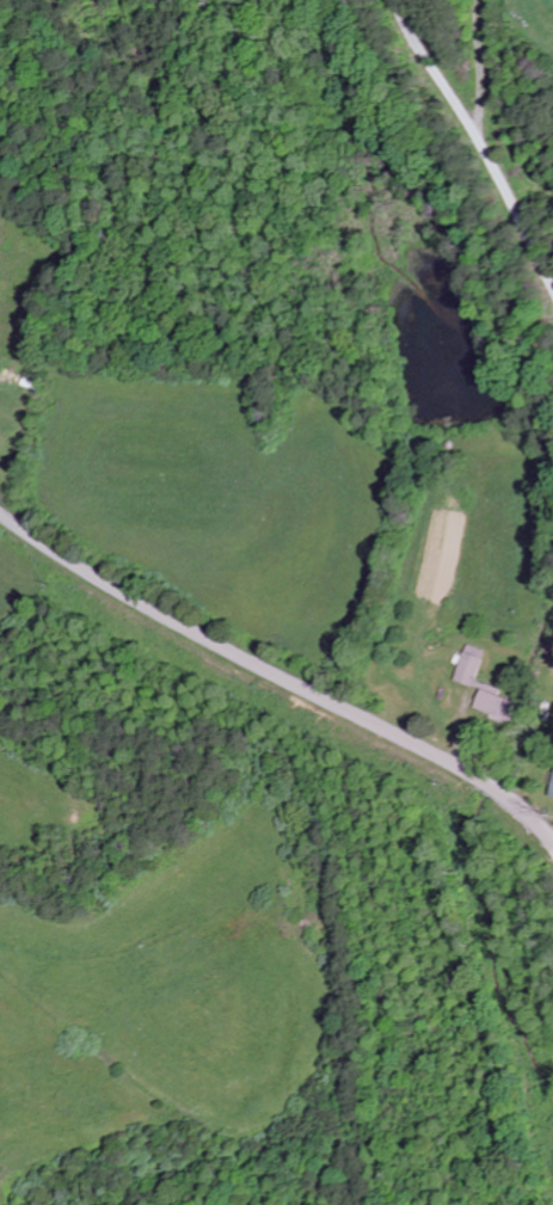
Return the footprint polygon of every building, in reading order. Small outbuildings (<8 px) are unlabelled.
[(476,689),(486,652),(466,646),(456,683),(476,689)] [(510,723),(517,704),(483,690),(475,709),(510,723)]
